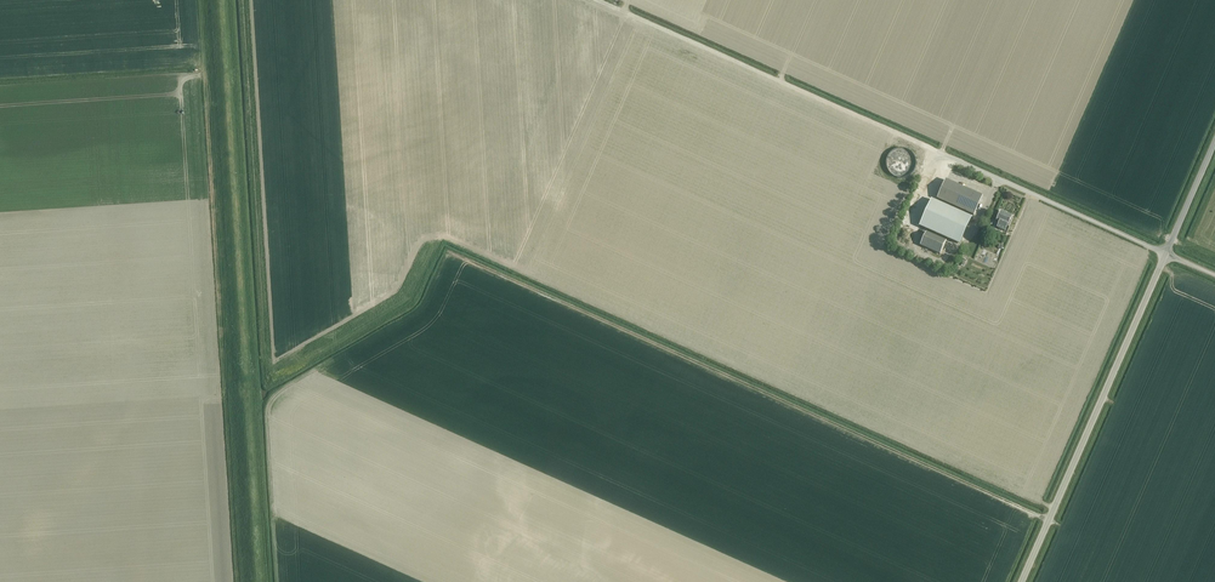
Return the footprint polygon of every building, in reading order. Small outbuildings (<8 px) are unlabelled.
[(886,168),(888,172),(892,176),(896,178),(900,180),(905,179),(909,178),(913,175),(916,172),(918,168),(918,163),(918,159),(916,155),(913,152),(909,149),(905,148),(900,147),(895,149),(891,151),(888,155),(886,159),(886,164),(886,168)] [(982,196),(946,180),(938,199),(973,215),(982,196)] [(931,199),(919,226),(958,244),(970,217),(931,199)] [(1005,231),(1007,226),(1012,217),(1001,212),(996,221),(999,223),(997,228),(1001,230),(1005,231)] [(940,254),(946,241),(926,232),(920,245),(940,254)]
